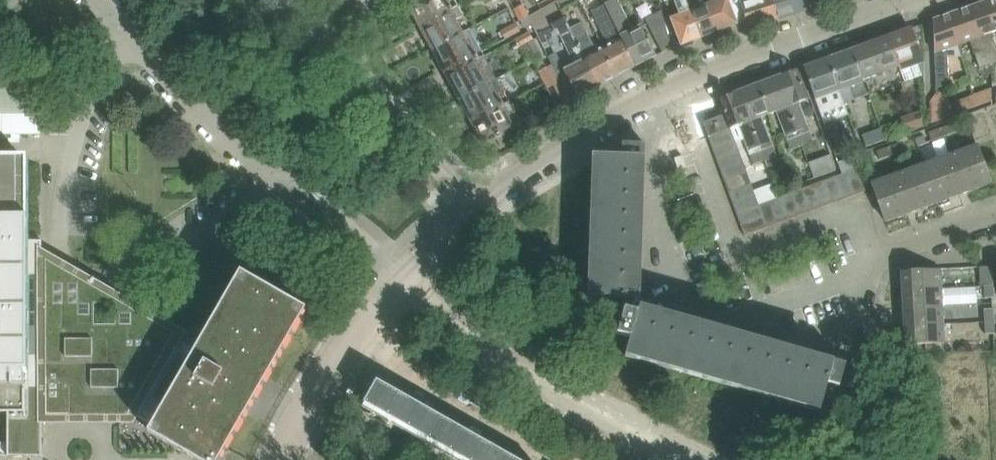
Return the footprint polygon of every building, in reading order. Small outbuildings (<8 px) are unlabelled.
[(407,3),(419,26),(458,6),(455,0),(445,0),(412,0),(407,3)] [(556,1),(560,8),(575,0),(559,0),(556,1)] [(635,66),(656,55),(642,26),(632,30),(618,0),(612,0),(605,4),(635,66)] [(680,14),(671,17),(681,45),(701,38),(686,0),(674,0),(680,14)] [(701,38),(719,31),(707,0),(686,0),(701,38)] [(719,31),(738,24),(738,23),(730,0),(707,0),(719,31)] [(738,23),(746,20),(749,29),(780,19),(773,0),(730,0),(738,23)] [(780,19),(808,10),(805,0),(773,0),(780,19)] [(988,1),(995,23),(995,0),(990,0),(988,1)] [(970,7),(991,65),(995,63),(995,48),(992,37),(995,35),(995,23),(988,1),(970,7)] [(605,50),(618,75),(635,66),(605,4),(590,11),(608,49),(605,50)] [(529,16),(527,12),(523,5),(515,9),(521,20),(529,16)] [(419,26),(432,49),(463,33),(456,19),(463,15),(458,6),(419,26)] [(970,7),(953,13),(964,43),(969,41),(979,69),(991,65),(970,7)] [(953,13),(934,20),(935,51),(938,89),(949,85),(947,56),(947,50),(958,45),(964,43),(953,13)] [(521,31),(516,23),(501,31),(506,39),(521,31)] [(598,86),(618,75),(605,50),(596,54),(582,24),(571,30),(598,86)] [(888,36),(900,70),(904,82),(923,75),(923,51),(923,26),(922,25),(912,28),(911,28),(888,36)] [(463,33),(432,49),(444,73),(460,64),(462,67),(478,59),(476,55),(483,52),(477,42),(470,29),(463,33)] [(571,63),(563,67),(554,71),(558,78),(571,103),(598,86),(571,30),(569,30),(569,31),(559,36),(571,63)] [(514,39),(519,47),(534,39),(529,31),(527,32),(514,39)] [(900,70),(888,36),(853,49),(865,83),(900,70)] [(853,49),(828,58),(841,94),(853,90),(856,100),(869,95),(865,83),(853,49)] [(460,64),(444,73),(445,75),(446,76),(450,83),(451,85),(459,99),(496,79),(489,65),(490,65),(484,55),(478,59),(462,67),(460,64)] [(841,94),(828,58),(804,67),(816,103),(841,94)] [(539,72),(543,79),(549,76),(552,81),(558,78),(554,71),(551,65),(539,72)] [(808,102),(796,70),(777,77),(802,146),(803,146),(804,147),(814,143),(799,106),(808,102)] [(41,134),(41,73),(41,72),(40,72),(0,72),(0,134),(41,134)] [(574,108),(558,78),(552,81),(549,76),(543,79),(561,114),(574,108)] [(777,77),(757,84),(770,117),(776,115),(790,152),(804,147),(803,146),(802,146),(777,77)] [(459,99),(471,122),(509,102),(504,92),(503,92),(496,79),(459,99)] [(757,84),(739,91),(761,151),(761,150),(765,162),(776,157),(762,120),(770,117),(757,84)] [(972,96),(972,110),(991,103),(992,89),(972,96)] [(739,91),(719,99),(725,114),(730,128),(734,137),(736,144),(743,141),(753,166),(765,162),(761,150),(761,151),(739,91)] [(936,95),(930,103),(930,125),(953,116),(949,105),(944,92),(936,95)] [(507,115),(514,111),(509,102),(471,122),(484,146),(496,139),(501,147),(518,137),(507,115)] [(900,119),(905,134),(925,127),(920,112),(900,119)] [(708,136),(730,128),(725,114),(703,122),(708,136)] [(931,141),(956,132),(953,124),(928,132),(931,141)] [(708,136),(711,145),(734,137),(730,128),(708,136)] [(862,136),(866,148),(885,141),(881,129),(862,136)] [(734,137),(711,145),(716,156),(738,148),(734,137)] [(839,386),(846,364),(639,306),(645,144),(622,143),(622,155),(592,154),(592,166),(587,296),(626,297),(625,308),(617,334),(631,338),(625,357),(820,412),(823,398),(828,383),(839,386)] [(903,151),(900,143),(876,152),(879,160),(903,151)] [(924,164),(938,202),(991,183),(977,145),(924,164)] [(716,156),(720,168),(742,159),(738,148),(716,156)] [(846,173),(857,169),(853,157),(839,161),(843,174),(846,173)] [(720,168),(724,181),(747,172),(742,159),(720,168)] [(42,456),(43,424),(43,411),(44,411),(44,413),(45,414),(46,416),(47,417),(48,418),(50,419),(51,419),(53,419),(54,419),(56,419),(58,418),(59,417),(60,416),(61,414),(61,413),(62,411),(129,411),(139,416),(153,424),(196,349),(182,341),(172,335),(92,335),(61,317),(62,316),(62,314),(63,313),(62,311),(62,309),(61,308),(60,307),(58,306),(57,305),(55,305),(53,304),(52,305),(50,305),(49,306),(47,307),(46,309),(42,306),(42,249),(42,241),(25,241),(25,162),(0,162),(0,413),(10,413),(10,443),(0,443),(0,456),(42,456)] [(872,183),(886,221),(938,202),(924,164),(872,183)] [(865,191),(857,169),(846,173),(854,195),(865,191)] [(751,183),(747,172),(724,181),(728,192),(751,183)] [(854,195),(846,173),(843,174),(844,174),(835,177),(843,199),(854,195)] [(832,203),(843,199),(835,177),(823,181),(832,203)] [(812,185),(820,208),(832,203),(823,181),(812,185)] [(728,192),(732,203),(755,194),(751,183),(728,192)] [(809,212),(820,208),(812,185),(801,189),(809,212)] [(798,216),(809,212),(801,189),(790,194),(798,216)] [(759,204),(755,194),(732,203),(736,213),(756,206),(759,204)] [(787,220),(798,216),(790,194),(778,198),(787,220)] [(775,224),(787,220),(778,198),(767,202),(775,224)] [(756,206),(760,217),(764,228),(775,224),(767,202),(759,205),(759,204),(756,206)] [(736,213),(740,224),(760,217),(756,206),(736,213)] [(745,236),(764,228),(760,217),(740,224),(745,236)] [(992,266),(979,267),(980,286),(993,285),(992,266)] [(940,269),(901,271),(902,290),(942,288),(940,269)] [(148,433),(172,446),(195,459),(220,459),(227,447),(306,310),(293,302),(295,299),(294,298),(292,302),(282,296),(241,272),(239,275),(210,325),(196,349),(153,424),(148,433)] [(985,298),(993,297),(994,297),(993,285),(984,285),(985,298)] [(942,306),(942,288),(902,290),(903,308),(942,306)] [(943,324),(942,306),(903,308),(904,326),(943,324)] [(985,309),(986,321),(995,321),(994,309),(985,309)] [(995,333),(995,321),(986,321),(987,334),(995,333)] [(944,343),(943,324),(904,326),(905,345),(910,345),(910,355),(926,354),(925,344),(944,343)] [(362,407),(373,413),(394,425),(455,459),(517,459),(377,380),(364,403),(365,403),(362,407)]
